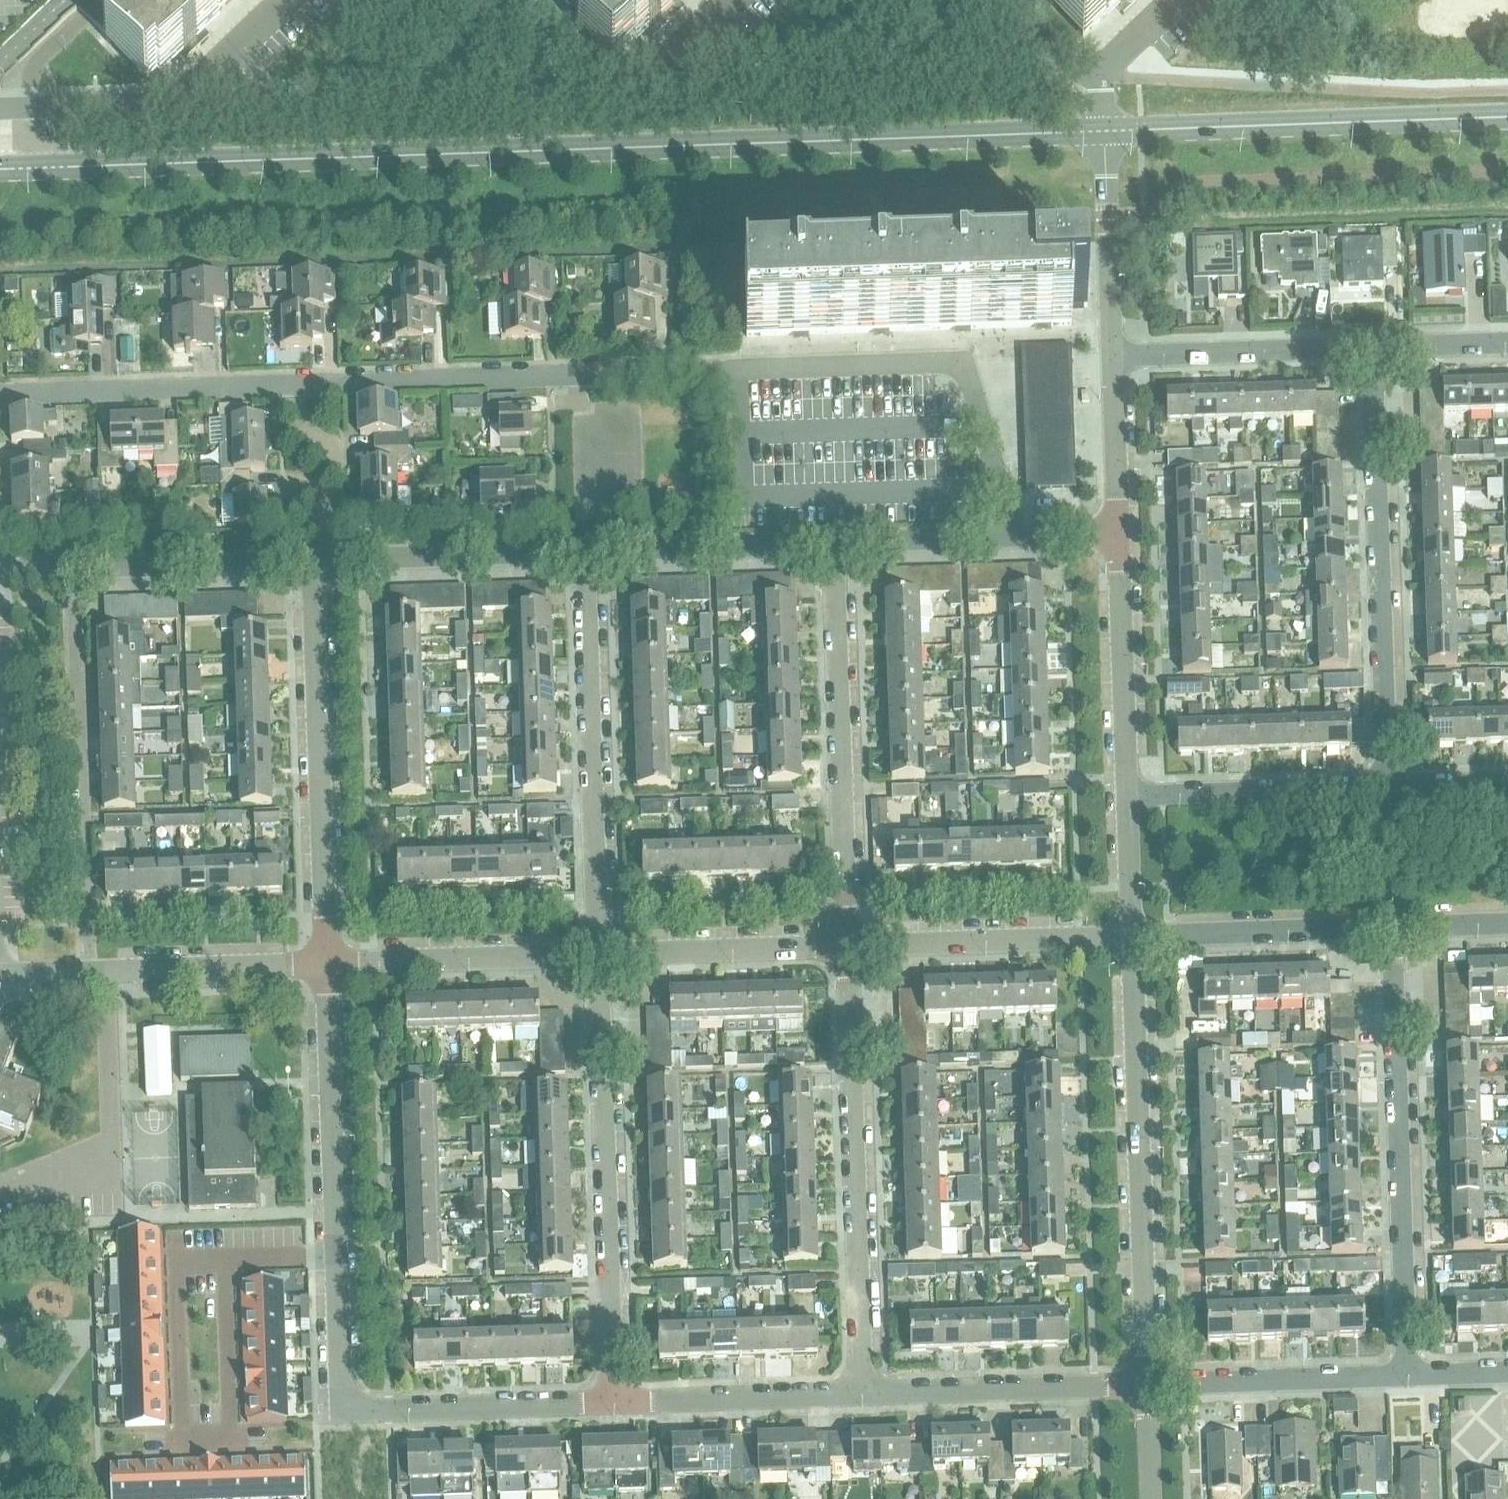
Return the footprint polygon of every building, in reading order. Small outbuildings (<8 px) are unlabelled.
[(86,17),(109,41),(108,42),(147,83),(180,52),(188,60),(210,39),(203,30),(234,0),(70,0),(86,17)] [(578,27),(612,62),(644,32),(653,40),(685,9),(677,1),(677,0),(607,0),(578,27)] [(1050,4),(1089,44),(1091,43),(1083,35),(1090,28),(1092,30),(1116,7),(1124,16),(1141,0),(1055,0),(1050,4)] [(1465,256),(1479,256),(1478,236),(1478,228),(1463,229),(1463,237),(1427,238),(1429,293),(1466,292),(1465,256)] [(1385,263),(1399,263),(1398,232),(1383,233),(1383,241),(1345,243),(1346,287),(1386,286),(1385,263)] [(1221,283),(1221,300),(1241,300),(1241,278),(1238,278),(1238,256),(1244,256),(1243,238),(1237,238),(1237,237),(1195,238),(1196,284),(1221,283)] [(1305,285),(1305,289),(1320,289),(1318,237),(1263,239),(1265,275),(1281,275),(1282,286),(1305,285)] [(624,267),(625,301),(653,300),(664,300),(662,265),(624,267)] [(515,271),(517,305),(543,304),(555,304),(554,270),(515,271)] [(282,292),(283,313),(323,311),(323,302),(334,301),(333,274),(276,276),(277,293),(282,292)] [(405,275),(406,309),(434,308),(445,307),(444,274),(405,275)] [(897,279),(745,284),(747,337),(1072,326),(1071,308),(1087,307),(1086,279),(1070,279),(1069,274),(897,279)] [(184,279),(172,279),(173,316),(185,316),(214,315),(213,305),(224,305),(224,293),(223,278),(184,279)] [(73,295),(74,320),(102,319),(102,310),(113,309),(112,284),(84,285),(84,295),(73,295)] [(653,300),(625,301),(613,301),(615,336),(654,334),(653,300)] [(543,304),(517,305),(504,305),(505,339),(544,337),(543,304)] [(434,308),(406,309),(388,310),(389,328),(381,328),(383,349),(397,348),(397,342),(423,341),(423,332),(435,332),(434,308)] [(323,311),(283,313),(284,348),(312,347),(312,338),(324,337),(323,311)] [(214,315),(185,316),(173,316),(174,352),(215,351),(214,315)] [(1186,315),(1177,315),(1177,328),(1187,328),(1186,315)] [(102,319),(74,320),(74,331),(63,331),(63,332),(54,332),(51,336),(52,354),(55,357),(64,356),(64,357),(90,356),(89,345),(103,345),(102,319)] [(120,340),(121,363),(135,363),(135,339),(120,340)] [(1072,356),(1071,347),(1058,348),(1059,357),(1072,356)] [(1034,348),(1021,349),(1022,358),(1035,357),(1034,348)] [(1035,357),(1047,357),(1046,348),(1034,348),(1035,357)] [(1059,357),(1058,348),(1046,348),(1047,357),(1059,357)] [(1047,357),(1047,369),(1059,369),(1072,368),(1072,356),(1059,357),(1047,357)] [(1022,358),(1022,370),(1035,370),(1047,369),(1047,357),(1035,357),(1022,358)] [(1072,380),(1072,368),(1059,369),(1047,369),(1047,381),(1072,380)] [(1022,382),(1047,381),(1047,369),(1035,370),(1022,370),(1022,382)] [(1073,392),(1072,380),(1047,381),(1048,393),(1073,392)] [(1022,382),(1023,394),(1048,393),(1047,381),(1022,382)] [(1493,412),(1507,412),(1507,382),(1492,383),(1493,412)] [(1443,402),(1444,414),(1469,413),(1468,383),(1443,384),(1443,391),(1443,402)] [(1468,383),(1469,413),(1493,412),(1492,383),(1468,383)] [(1316,418),(1315,407),(1315,395),(1315,388),(1289,389),(1290,419),(1316,418)] [(1266,420),(1290,419),(1289,389),(1265,390),(1266,420)] [(1242,421),(1266,420),(1265,390),(1241,391),(1242,421)] [(1242,421),(1241,391),(1217,392),(1218,422),(1232,421),(1232,433),(1242,433),(1242,421)] [(1420,392),(1420,403),(1443,402),(1443,391),(1420,392)] [(1073,392),(1048,393),(1048,405),(1049,417),(1074,416),(1073,392)] [(1167,424),(1193,423),(1192,392),(1166,393),(1167,424)] [(1205,422),(1218,422),(1217,392),(1192,392),(1193,423),(1194,434),(1206,434),(1205,422)] [(1048,405),(1048,393),(1023,394),(1023,406),(1048,405)] [(1315,395),(1315,407),(1339,406),(1338,394),(1315,395)] [(500,425),(500,441),(501,453),(521,453),(520,441),(533,440),(532,412),(518,412),(518,397),(488,398),(489,425),(500,425)] [(377,450),(377,451),(410,450),(410,434),(404,434),(403,418),(397,418),(396,402),(360,403),(361,437),(375,436),(375,450),(377,450)] [(1420,403),(1421,415),(1444,414),(1443,402),(1420,403)] [(1023,406),(1024,418),(1049,417),(1048,405),(1023,406)] [(248,406),(219,407),(219,422),(220,422),(223,422),(224,447),(234,446),(265,445),(264,420),(248,421),(248,406)] [(1315,407),(1316,418),(1339,417),(1339,406),(1315,407)] [(24,442),(24,454),(53,453),(53,441),(44,441),(44,425),(57,425),(57,414),(11,415),(12,443),(24,442)] [(1421,415),(1421,426),(1444,425),(1444,414),(1421,415)] [(1074,428),(1074,416),(1049,417),(1049,429),(1074,428)] [(1024,418),(1024,430),(1049,429),(1049,417),(1024,418)] [(1316,418),(1316,429),(1339,428),(1339,417),(1316,418)] [(164,418),(138,419),(140,456),(155,455),(155,471),(180,470),(178,432),(164,433),(164,418)] [(140,456),(138,419),(110,420),(111,435),(98,435),(100,473),(125,472),(124,456),(140,456)] [(1421,426),(1421,437),(1445,436),(1444,425),(1421,426)] [(1075,440),(1074,428),(1049,429),(1050,441),(1075,440)] [(1316,429),(1317,440),(1340,439),(1339,428),(1316,429)] [(1024,430),(1025,442),(1050,441),(1049,429),(1024,430)] [(1421,437),(1422,448),(1445,447),(1445,436),(1421,437)] [(1317,440),(1317,451),(1340,450),(1340,439),(1317,440)] [(1075,452),(1075,440),(1050,441),(1050,453),(1075,452)] [(1025,442),(1025,454),(1050,453),(1050,441),(1025,442)] [(1470,458),(1470,443),(1456,443),(1457,459),(1470,458)] [(1478,443),(1470,443),(1470,458),(1479,458),(1478,443)] [(224,447),(221,447),(223,487),(250,486),(250,473),(265,472),(265,445),(234,446),(224,447)] [(1445,447),(1422,448),(1422,460),(1445,459),(1445,447)] [(1300,448),(1292,449),(1292,464),(1301,464),(1300,448)] [(1292,464),(1292,449),(1282,449),(1283,464),(1292,464)] [(362,467),(363,491),(399,490),(398,467),(411,466),(410,450),(377,451),(377,467),(362,467)] [(1244,465),(1243,450),(1234,451),(1234,465),(1244,465)] [(1251,450),(1243,450),(1244,465),(1251,465),(1251,450)] [(1340,450),(1317,451),(1318,463),(1341,462),(1340,450)] [(1075,464),(1075,452),(1050,453),(1050,465),(1063,465),(1075,464)] [(67,453),(53,453),(24,454),(25,468),(13,468),(14,494),(56,493),(56,483),(49,483),(48,468),(54,468),(54,462),(67,461),(67,453)] [(1025,454),(1025,466),(1038,465),(1050,465),(1050,453),(1025,454)] [(1194,453),(1168,454),(1168,469),(1195,469),(1194,453)] [(1202,453),(1194,453),(1195,469),(1203,468),(1202,453)] [(1063,490),(1076,489),(1075,464),(1063,465),(1063,490)] [(1025,466),(1026,491),(1039,490),(1038,465),(1025,466)] [(1039,490),(1051,490),(1050,465),(1038,465),(1039,490)] [(1051,490),(1063,490),(1063,465),(1050,465),(1051,490)] [(1423,468),(1423,493),(1453,492),(1467,492),(1467,481),(1453,481),(1452,467),(1423,468)] [(484,469),(484,478),(482,478),(483,509),(513,508),(514,522),(535,521),(534,485),(513,485),(513,477),(498,478),(498,468),(484,469)] [(1313,471),(1314,496),(1343,495),(1342,470),(1313,471)] [(1176,476),(1177,501),(1207,500),(1206,475),(1176,476)] [(1487,481),(1487,491),(1502,491),(1502,481),(1487,481)] [(250,486),(223,487),(223,499),(236,499),(237,526),(267,525),(266,498),(251,498),(250,486)] [(1239,490),(1239,499),(1254,499),(1253,489),(1239,490)] [(1261,489),(1261,498),(1276,498),(1276,489),(1261,489)] [(399,490),(363,491),(364,514),(379,513),(380,530),(405,529),(405,511),(399,511),(399,490)] [(1502,491),(1487,491),(1487,499),(1503,499),(1502,491)] [(1423,493),(1424,517),(1454,516),(1453,492),(1423,493)] [(56,493),(14,494),(15,522),(27,521),(28,534),(57,533),(56,519),(50,519),(50,505),(57,504),(56,493)] [(1314,496),(1315,521),(1344,520),(1343,495),(1314,496)] [(1254,499),(1239,499),(1239,507),(1254,507),(1254,499)] [(1177,501),(1178,526),(1208,525),(1207,500),(1177,501)] [(1424,517),(1425,542),(1455,541),(1454,516),(1424,517)] [(1315,521),(1316,545),(1345,544),(1344,520),(1315,521)] [(1178,526),(1179,550),(1209,549),(1208,525),(1178,526)] [(1489,531),(1489,540),(1504,539),(1504,530),(1489,531)] [(1240,539),(1241,548),(1255,548),(1255,538),(1240,539)] [(1263,538),(1263,547),(1278,547),(1277,538),(1263,538)] [(1504,539),(1489,540),(1489,548),(1504,548),(1504,539)] [(1425,542),(1426,567),(1455,566),(1455,541),(1425,542)] [(1316,556),(1317,570),(1345,569),(1345,544),(1316,545),(1301,545),(1302,556),(1316,556)] [(1278,547),(1263,547),(1263,556),(1278,555),(1278,547)] [(1255,548),(1241,548),(1241,556),(1256,556),(1255,548)] [(1179,550),(1180,575),(1209,574),(1209,549),(1179,550)] [(1030,592),(1043,591),(1042,566),(1029,567),(1030,592)] [(1426,567),(1427,591),(1456,590),(1455,566),(1426,567)] [(1006,593),(1010,593),(1018,592),(1017,567),(1005,568),(1006,593)] [(1017,567),(1018,592),(1030,592),(1029,567),(1017,567)] [(982,594),(994,593),(993,568),(981,569),(982,594)] [(994,593),(1006,593),(1005,568),(993,568),(994,593)] [(949,595),(950,595),(961,595),(960,569),(948,570),(949,595)] [(969,594),(978,594),(982,594),(981,569),(968,569),(969,594)] [(1345,569),(1317,570),(1317,594),(1346,593),(1345,569)] [(924,596),(932,596),(937,596),(936,570),(924,571),(924,596)] [(936,570),(937,596),(949,595),(948,570),(936,570)] [(924,571),(912,571),(912,596),(900,597),(888,597),(886,597),(887,624),(920,623),(933,622),(932,596),(924,596),(924,571)] [(912,571),(899,572),(900,597),(912,596),(912,571)] [(1280,596),(1279,571),(1264,571),(1265,605),(1271,604),(1271,597),(1280,596)] [(887,572),(888,597),(900,597),(899,572),(887,572)] [(1180,575),(1181,599),(1210,598),(1223,598),(1222,586),(1210,586),(1209,574),(1180,575)] [(717,580),(718,603),(727,603),(743,602),(792,601),(791,577),(717,580)] [(636,582),(637,606),(665,605),(709,603),(709,579),(636,582)] [(1490,580),(1491,589),(1506,589),(1505,579),(1490,580)] [(474,611),(517,609),(547,608),(547,585),(473,587),(474,611)] [(1237,598),(1243,597),(1256,597),(1256,585),(1237,585),(1237,597),(1237,598)] [(391,590),(392,613),(422,613),(422,612),(465,611),(465,588),(391,590)] [(1506,589),(1491,589),(1491,597),(1506,597),(1506,589)] [(1427,591),(1427,616),(1457,615),(1456,590),(1427,591)] [(1010,593),(1011,620),(1045,619),(1044,591),(1043,591),(1030,592),(1018,592),(1010,593)] [(1306,620),(1307,620),(1347,618),(1346,593),(1317,594),(1306,595),(1306,620)] [(245,619),(258,618),(257,594),(244,595),(245,619)] [(978,606),(978,594),(969,594),(970,606),(978,606)] [(221,596),(222,620),(234,619),(233,595),(221,596)] [(233,595),(234,619),(245,619),(244,595),(233,595)] [(962,607),(961,595),(950,595),(950,607),(962,607)] [(186,621),(198,620),(198,596),(185,597),(186,621)] [(198,620),(210,620),(209,596),(198,596),(198,620)] [(210,620),(222,620),(221,596),(209,596),(210,620)] [(153,598),(153,622),(165,622),(164,597),(153,598)] [(164,597),(165,622),(178,621),(177,597),(164,597)] [(1256,597),(1243,597),(1243,606),(1257,605),(1256,597)] [(141,598),(129,599),(130,622),(142,622),(141,598)] [(142,622),(143,622),(153,622),(153,598),(141,598),(142,622)] [(1181,599),(1181,624),(1211,623),(1210,598),(1181,599)] [(105,599),(106,622),(117,622),(117,599),(105,599)] [(129,599),(117,599),(117,622),(130,622),(129,599)] [(763,629),(798,628),(797,600),(792,601),(743,602),(743,615),(752,614),(752,629),(763,629)] [(728,615),(727,603),(718,603),(719,616),(728,615)] [(632,606),(633,633),(666,632),(665,605),(637,606),(632,606)] [(517,609),(518,637),(552,636),(551,608),(547,608),(517,609)] [(474,611),(474,624),(484,624),(483,611),(474,611)] [(388,614),(388,641),(423,640),(422,613),(392,613),(388,614)] [(1427,616),(1428,640),(1458,639),(1457,615),(1427,616)] [(700,616),(700,631),(710,631),(710,616),(700,616)] [(236,632),(236,656),(267,655),(266,630),(258,630),(258,618),(245,619),(234,619),(222,620),(222,633),(236,632)] [(1308,645),(1319,644),(1348,643),(1347,618),(1307,620),(1308,645)] [(1011,620),(1011,645),(1046,644),(1045,619),(1011,620)] [(99,636),(100,661),(130,660),(141,660),(146,660),(145,635),(143,635),(143,622),(142,622),(130,622),(117,622),(106,622),(106,635),(99,636)] [(887,624),(888,650),(921,649),(920,623),(887,624)] [(1181,624),(1182,648),(1212,647),(1211,623),(1181,624)] [(455,624),(455,639),(466,638),(466,624),(455,624)] [(763,629),(764,655),(798,653),(798,628),(763,629)] [(1492,629),(1492,638),(1507,637),(1507,628),(1492,629)] [(710,631),(700,631),(701,643),(710,642),(710,631)] [(633,633),(634,659),(667,658),(666,632),(633,633)] [(969,633),(969,647),(980,647),(979,632),(969,633)] [(951,633),(952,648),(962,647),(961,633),(951,633)] [(518,637),(519,663),(553,662),(552,636),(518,637)] [(1280,636),(1266,636),(1266,646),(1281,645),(1291,645),(1291,636),(1280,637),(1280,636)] [(1243,638),(1244,646),(1258,646),(1258,637),(1243,638)] [(1507,637),(1492,638),(1492,646),(1507,646),(1507,637)] [(466,638),(455,639),(455,651),(466,651),(466,638)] [(1458,639),(1428,640),(1429,664),(1459,663),(1458,639)] [(388,641),(389,667),(423,666),(423,640),(388,641)] [(718,641),(719,656),(729,656),(729,641),(718,641)] [(1319,644),(1319,669),(1349,668),(1348,643),(1319,644)] [(1011,645),(1012,672),(1046,670),(1046,644),(1011,645)] [(1281,645),(1266,646),(1267,655),(1281,654),(1281,645)] [(1258,646),(1244,646),(1244,655),(1258,654),(1258,646)] [(962,647),(952,648),(952,660),(962,659),(962,647)] [(980,647),(969,647),(970,659),(980,659),(980,647)] [(1212,647),(1182,648),(1183,674),(1213,673),(1212,647)] [(474,649),(474,664),(484,664),(484,649),(474,649)] [(888,650),(889,676),(922,675),(921,649),(888,650)] [(764,655),(765,681),(799,679),(798,653),(764,655)] [(236,656),(237,681),(268,680),(267,655),(236,656)] [(729,656),(719,656),(719,668),(729,668),(729,656)] [(634,659),(634,685),(668,684),(667,658),(634,659)] [(100,661),(101,686),(141,685),(141,660),(130,660),(100,661)] [(519,663),(520,689),(554,688),(553,662),(519,663)] [(484,664),(474,664),(475,677),(485,676),(484,664)] [(389,667),(390,693),(424,692),(423,666),(389,667)] [(702,668),(702,682),(712,682),(712,668),(702,668)] [(187,670),(188,683),(201,682),(200,670),(187,670)] [(1012,672),(1013,698),(1047,696),(1046,670),(1012,672)] [(167,671),(167,684),(180,683),(179,671),(167,671)] [(1476,686),(1476,671),(1467,671),(1467,686),(1476,686)] [(1484,671),(1476,671),(1476,686),(1485,686),(1484,671)] [(1424,673),(1425,689),(1452,688),(1451,673),(1424,673)] [(889,676),(890,702),(923,701),(922,675),(889,676)] [(457,676),(457,690),(467,690),(467,676),(457,676)] [(1324,677),(1324,692),(1349,691),(1348,677),(1324,677)] [(1300,692),(1300,678),(1290,678),(1290,693),(1300,692)] [(765,681),(766,707),(800,706),(799,679),(765,681)] [(1251,694),(1250,679),(1241,680),(1242,694),(1251,694)] [(1258,679),(1250,679),(1251,694),(1259,694),(1258,679)] [(237,681),(238,706),(269,705),(268,680),(237,681)] [(1202,696),(1201,681),(1177,682),(1177,697),(1202,696)] [(1209,681),(1201,681),(1202,696),(1210,696),(1209,681)] [(201,682),(188,683),(188,696),(201,695),(201,682)] [(712,682),(702,682),(702,695),(712,694),(712,682)] [(180,683),(167,684),(167,696),(180,696),(180,683)] [(634,685),(635,711),(669,710),(668,684),(634,685)] [(971,684),(971,699),(981,699),(980,684),(971,684)] [(101,686),(102,710),(132,710),(142,709),(141,685),(101,686)] [(953,685),(954,700),(963,699),(963,685),(953,685)] [(520,689),(521,715),(554,714),(554,688),(520,689)] [(467,690),(457,690),(457,703),(468,703),(467,690)] [(390,693),(391,719),(425,718),(424,692),(390,693)] [(719,706),(719,708),(734,708),(734,706),(731,706),(730,693),(720,693),(721,706),(719,706)] [(1047,696),(1013,698),(1014,724),(1048,723),(1047,696)] [(963,699),(954,700),(954,712),(964,712),(963,699)] [(981,699),(971,699),(972,711),(981,711),(981,699)] [(475,702),(476,716),(486,716),(486,701),(475,702)] [(890,702),(891,727),(924,726),(923,701),(890,702)] [(1454,745),(1453,716),(1440,716),(1440,704),(1426,705),(1426,717),(1428,717),(1429,746),(1454,745)] [(238,706),(239,731),(269,730),(269,705),(238,706)] [(766,707),(767,733),(801,732),(800,706),(766,707)] [(1202,707),(1188,708),(1189,725),(1177,725),(1178,755),(1204,754),(1203,724),(1202,707)] [(734,708),(719,708),(720,734),(735,733),(734,708)] [(1338,720),(1325,720),(1326,750),(1351,749),(1350,708),(1337,708),(1338,720)] [(102,710),(102,735),(133,734),(132,710),(102,710)] [(635,711),(636,737),(670,736),(669,710),(635,711)] [(521,715),(521,741),(555,740),(554,714),(521,715)] [(1502,714),(1477,715),(1478,744),(1503,744),(1502,714)] [(1477,715),(1453,716),(1454,745),(1478,744),(1477,715)] [(486,716),(476,716),(476,729),(486,728),(486,716)] [(391,719),(392,745),(426,743),(425,718),(391,719)] [(189,720),(190,732),(202,732),(202,719),(189,720)] [(168,721),(169,733),(182,733),(181,720),(168,721)] [(703,720),(703,735),(714,735),(713,720),(703,720)] [(1325,720),(1301,721),(1302,751),(1326,750),(1325,720)] [(1301,721),(1276,722),(1277,751),(1302,751),(1301,721)] [(1252,722),(1228,723),(1228,753),(1253,752),(1252,722)] [(1276,722),(1252,722),(1253,752),(1277,751),(1276,722)] [(1014,724),(1015,749),(1049,748),(1048,723),(1014,724)] [(1228,723),(1203,724),(1204,754),(1228,753),(1228,723)] [(891,727),(892,754),(925,753),(937,752),(937,741),(924,741),(924,726),(891,727)] [(458,728),(458,742),(469,742),(468,728),(458,728)] [(239,731),(240,756),(270,755),(269,730),(239,731)] [(202,732),(190,732),(190,745),(203,745),(202,732)] [(767,733),(768,759),(802,758),(801,732),(767,733)] [(182,733),(169,733),(169,746),(182,746),(182,733)] [(102,735),(103,760),(134,759),(133,734),(102,735)] [(714,735),(703,735),(704,746),(714,746),(714,735)] [(636,737),(637,763),(670,762),(670,736),(636,737)] [(721,737),(722,760),(732,760),(732,745),(735,745),(734,736),(721,737)] [(972,736),(973,751),(984,750),(983,736),(972,736)] [(955,737),(955,751),(965,751),(964,737),(955,737)] [(521,741),(522,767),(556,766),(555,740),(521,741)] [(477,741),(477,768),(487,768),(486,741),(477,741)] [(469,742),(458,742),(459,755),(469,755),(469,742)] [(392,745),(393,771),(427,770),(426,743),(392,745)] [(1049,748),(1015,749),(1016,775),(1050,774),(1049,748)] [(984,750),(973,751),(973,763),(984,763),(984,750)] [(965,751),(955,751),(956,764),(966,763),(965,751)] [(925,753),(892,754),(893,779),(926,778),(925,753)] [(240,756),(241,781),(271,779),(270,755),(240,756)] [(802,758),(768,759),(768,783),(761,783),(761,791),(803,790),(802,758)] [(103,760),(104,785),(135,784),(134,759),(103,760)] [(732,760),(722,760),(722,772),(733,772),(732,760)] [(670,762),(637,763),(638,789),(671,788),(670,762)] [(556,766),(522,767),(523,793),(557,792),(556,766)] [(487,768),(477,768),(477,780),(487,780),(487,768)] [(191,770),(191,782),(204,782),(204,769),(191,770)] [(170,770),(170,783),(183,782),(183,770),(170,770)] [(427,770),(393,771),(393,798),(428,797),(427,770)] [(705,773),(705,787),(716,786),(715,773),(705,773)] [(748,773),(728,774),(728,789),(748,789),(748,773)] [(271,779),(241,781),(241,806),(272,805),(271,779)] [(460,781),(460,795),(470,794),(470,781),(460,781)] [(183,782),(170,783),(171,796),(184,795),(183,782)] [(204,782),(191,782),(192,795),(205,794),(204,782)] [(1049,782),(1036,783),(1023,784),(1023,797),(1050,796),(1049,782)] [(1010,783),(998,784),(998,793),(1010,793),(1010,783)] [(135,784),(104,785),(105,810),(136,809),(135,784)] [(998,793),(998,784),(983,784),(983,794),(998,793)] [(946,795),(946,785),(931,786),(932,796),(946,795)] [(958,785),(946,785),(946,795),(958,794),(958,785)] [(894,788),(894,801),(920,800),(920,787),(894,788)] [(746,809),(746,799),(732,799),(733,809),(746,809)] [(759,799),(746,799),(746,809),(760,808),(759,799)] [(773,800),(774,814),(801,813),(800,799),(773,800)] [(695,811),(694,801),(681,801),(681,811),(695,811)] [(707,801),(694,801),(695,811),(707,810),(707,801)] [(642,804),(643,819),(669,818),(668,803),(642,804)] [(885,803),(873,803),(874,825),(886,824),(885,803)] [(527,807),(527,822),(554,821),(554,806),(527,807)] [(516,807),(503,808),(503,818),(516,817),(516,807)] [(503,818),(503,808),(488,808),(489,818),(503,818)] [(450,819),(450,809),(436,810),(436,820),(450,819)] [(463,809),(450,809),(450,819),(463,819),(463,809)] [(396,811),(396,821),(410,821),(410,811),(396,811)] [(254,813),(255,826),(280,825),(280,812),(254,813)] [(242,813),(230,814),(230,827),(243,826),(242,813)] [(230,827),(230,814),(217,814),(217,827),(230,827)] [(181,828),(180,815),(168,816),(168,829),(181,828)] [(193,815),(180,815),(181,828),(193,828),(193,815)] [(130,830),(131,817),(105,818),(106,831),(130,830)] [(143,817),(131,817),(130,830),(144,830),(143,817)] [(1039,835),(1025,836),(1027,868),(1053,867),(1051,821),(1038,822),(1039,835)] [(949,871),(947,838),(921,839),(921,828),(909,828),(910,840),(894,840),(896,873),(949,871)] [(1025,836),(999,837),(1000,869),(1027,868),(1025,836)] [(973,837),(947,838),(949,871),(975,870),(973,837)] [(999,837),(973,837),(975,870),(1000,869),(999,837)] [(801,843),(774,844),(775,877),(803,876),(801,843)] [(774,844),(748,845),(749,878),(775,877),(774,844)] [(256,845),(256,863),(257,893),(283,893),(282,862),(268,862),(268,845),(256,845)] [(748,845),(721,847),(723,879),(749,878),(748,845)] [(721,847),(696,848),(698,880),(723,879),(721,847)] [(696,848),(670,849),(672,881),(698,880),(696,848)] [(672,881),(670,849),(644,850),(646,882),(672,881)] [(557,851),(530,852),(531,885),(558,884),(557,851)] [(530,852),(504,853),(505,886),(531,885),(530,852)] [(504,853),(478,854),(479,887),(505,886),(504,853)] [(451,854),(426,855),(428,889),(452,888),(451,854)] [(478,854),(451,854),(452,888),(479,887),(478,854)] [(428,889),(426,855),(399,856),(400,890),(428,889)] [(256,863),(232,864),(233,894),(257,893),(256,863)] [(207,864),(182,865),(183,896),(208,895),(207,864)] [(232,864),(207,864),(208,895),(233,894),(232,864)] [(182,865),(157,866),(158,897),(183,896),(182,865)] [(157,866),(132,867),(133,897),(158,897),(157,866)] [(133,897),(132,867),(107,868),(108,898),(133,897)] [(1446,1003),(1446,1015),(1470,1014),(1470,1008),(1481,1008),(1481,995),(1495,995),(1494,964),(1468,965),(1469,977),(1469,989),(1470,1002),(1446,1003)] [(1495,995),(1507,994),(1507,964),(1494,964),(1495,995)] [(1444,966),(1445,977),(1469,977),(1468,965),(1444,966)] [(1304,1001),(1330,1000),(1330,996),(1329,984),(1329,970),(1303,971),(1304,1001)] [(1280,1002),(1304,1001),(1303,971),(1279,972),(1280,1002)] [(1230,1004),(1255,1003),(1254,972),(1229,973),(1230,1004)] [(1255,1003),(1280,1002),(1279,972),(1254,972),(1255,1003)] [(1217,1004),(1230,1004),(1229,973),(1204,974),(1205,1004),(1198,1004),(1199,1018),(1218,1017),(1217,1004)] [(1445,977),(1445,990),(1469,989),(1469,977),(1445,977)] [(1030,981),(1031,1014),(1058,1013),(1057,980),(1030,981)] [(1004,982),(1005,1015),(1031,1014),(1030,981),(1004,982)] [(977,983),(978,1016),(1005,1015),(1004,982),(977,983)] [(951,984),(953,1017),(953,1033),(965,1033),(964,1017),(978,1016),(977,983),(951,984)] [(1329,984),(1330,996),(1354,995),(1353,983),(1329,984)] [(925,985),(925,992),(926,1004),(926,1018),(953,1017),(951,984),(925,985)] [(803,989),(777,990),(778,1021),(804,1020),(803,989)] [(1445,990),(1446,1003),(1470,1002),(1469,989),(1445,990)] [(777,990),(750,991),(751,1022),(778,1021),(777,990)] [(750,991),(724,992),(725,1023),(751,1022),(750,991)] [(724,992),(698,993),(699,1024),(725,1023),(724,992)] [(900,993),(900,1005),(926,1004),(925,992),(900,993)] [(671,994),(672,1009),(672,1025),(699,1024),(698,993),(671,994)] [(1330,1000),(1330,1008),(1354,1008),(1354,995),(1330,996),(1330,1000)] [(512,1031),(540,1030),(540,1014),(539,998),(511,999),(512,1031)] [(461,1033),(487,1032),(485,999),(460,1000),(461,1033)] [(487,1032),(512,1031),(511,999),(485,999),(487,1032)] [(434,1034),(461,1033),(460,1000),(433,1001),(434,1034)] [(407,1035),(434,1034),(433,1001),(406,1002),(407,1035)] [(900,1005),(901,1018),(926,1018),(926,1004),(900,1005)] [(1330,1008),(1331,1021),(1355,1020),(1354,1008),(1330,1008)] [(672,1025),(672,1009),(647,1010),(649,1070),(673,1070),(672,1025)] [(540,1014),(540,1030),(542,1076),(566,1075),(564,1013),(540,1014)] [(1446,1015),(1446,1027),(1470,1027),(1470,1014),(1446,1015)] [(901,1018),(901,1030),(927,1029),(926,1018),(901,1018)] [(1331,1021),(1331,1033),(1355,1032),(1355,1020),(1331,1021)] [(1447,1040),(1470,1039),(1470,1029),(1470,1027),(1446,1027),(1447,1040)] [(901,1030),(902,1042),(927,1041),(927,1029),(901,1030)] [(1470,1039),(1470,1041),(1482,1041),(1482,1029),(1470,1029),(1470,1039)] [(4,1077),(5,1074),(20,1036),(5,1034),(0,1031),(0,1075),(4,1077)] [(1355,1032),(1331,1033),(1332,1046),(1355,1045),(1355,1032)] [(1317,1034),(1305,1035),(1305,1047),(1317,1046),(1317,1034)] [(1305,1047),(1305,1035),(1293,1035),(1293,1047),(1305,1047)] [(1256,1049),(1255,1036),(1243,1037),(1244,1049),(1256,1049)] [(1267,1036),(1255,1036),(1256,1049),(1268,1048),(1267,1036)] [(1197,1039),(1197,1050),(1231,1049),(1231,1038),(1197,1039)] [(180,1042),(182,1082),(254,1080),(252,1039),(180,1042)] [(902,1042),(902,1054),(927,1054),(927,1041),(902,1042)] [(753,1068),(753,1057),(751,1057),(751,1045),(743,1045),(743,1057),(737,1058),(725,1059),(725,1068),(753,1068)] [(1447,1050),(1448,1075),(1479,1074),(1478,1049),(1447,1050)] [(778,1052),(779,1066),(806,1065),(805,1051),(778,1052)] [(1325,1054),(1326,1080),(1357,1079),(1356,1053),(1325,1054)] [(927,1054),(902,1054),(902,1067),(928,1066),(927,1054)] [(1018,1054),(1006,1055),(1006,1065),(1018,1064),(1018,1054)] [(1046,1054),(1046,1063),(1059,1063),(1059,1054),(1046,1054)] [(980,1055),(954,1056),(955,1066),(980,1065),(980,1055)] [(1006,1055),(980,1055),(980,1065),(1006,1065),(1006,1055)] [(955,1066),(954,1056),(939,1056),(940,1067),(955,1066)] [(764,1057),(753,1057),(753,1068),(765,1067),(764,1057)] [(1199,1058),(1199,1084),(1230,1083),(1243,1083),(1243,1069),(1230,1070),(1229,1057),(1199,1058)] [(712,1058),(701,1059),(701,1069),(713,1069),(712,1058)] [(701,1069),(701,1059),(685,1059),(686,1070),(701,1069)] [(527,1065),(514,1066),(514,1076),(528,1075),(527,1065)] [(514,1076),(514,1066),(500,1066),(501,1076),(514,1076)] [(462,1077),(462,1067),(448,1068),(449,1078),(462,1077)] [(475,1067),(462,1067),(462,1077),(475,1077),(475,1067)] [(1282,1069),(1282,1081),(1294,1081),(1294,1068),(1282,1069)] [(409,1069),(409,1079),(422,1078),(422,1069),(409,1069)] [(1262,1070),(1262,1082),(1274,1081),(1274,1069),(1262,1070)] [(1027,1073),(1027,1099),(1061,1098),(1060,1072),(1027,1073)] [(1448,1075),(1449,1100),(1479,1099),(1479,1074),(1448,1075)] [(726,1096),(725,1076),(715,1076),(716,1096),(726,1096)] [(903,1077),(904,1103),(937,1102),(936,1076),(903,1077)] [(778,1081),(779,1108),(814,1107),(812,1079),(778,1081)] [(1326,1080),(1327,1104),(1357,1103),(1357,1079),(1326,1080)] [(1274,1081),(1262,1082),(1262,1094),(1274,1093),(1274,1081)] [(1294,1081),(1282,1081),(1282,1093),(1294,1093),(1294,1081)] [(27,1134),(43,1093),(19,1083),(17,1089),(0,1083),(0,1120),(0,1119),(14,1124),(12,1128),(27,1134)] [(1199,1084),(1200,1109),(1231,1108),(1230,1083),(1199,1084)] [(682,1085),(648,1086),(649,1113),(683,1112),(682,1085)] [(984,1086),(985,1101),(995,1101),(994,1086),(984,1086)] [(967,1087),(967,1102),(977,1101),(977,1087),(967,1087)] [(534,1089),(535,1116),(569,1115),(568,1088),(534,1089)] [(470,1091),(471,1105),(481,1104),(480,1090),(470,1091)] [(203,1100),(186,1101),(190,1203),(190,1211),(235,1209),(256,1208),(255,1180),(258,1180),(254,1092),(202,1094),(203,1100)] [(402,1094),(403,1119),(437,1118),(436,1093),(402,1094)] [(734,1095),(734,1109),(745,1109),(744,1095),(734,1095)] [(1027,1099),(1028,1125),(1062,1124),(1061,1098),(1027,1099)] [(1449,1100),(1450,1125),(1480,1124),(1479,1099),(1449,1100)] [(977,1101),(967,1102),(968,1113),(977,1113),(977,1101)] [(995,1101),(985,1101),(985,1113),(995,1113),(995,1101)] [(489,1102),(489,1116),(500,1116),(499,1102),(489,1102)] [(904,1103),(905,1130),(938,1128),(937,1102),(904,1103)] [(1327,1104),(1328,1129),(1358,1128),(1357,1103),(1327,1104)] [(779,1108),(780,1135),(815,1133),(814,1107),(779,1108)] [(1200,1109),(1201,1133),(1232,1132),(1231,1108),(1200,1109)] [(745,1109),(734,1109),(735,1121),(745,1121),(745,1109)] [(649,1113),(650,1138),(684,1137),(683,1112),(649,1113)] [(535,1116),(536,1142),(570,1141),(569,1115),(535,1116)] [(500,1116),(489,1116),(490,1129),(500,1129),(500,1116)] [(403,1119),(404,1147),(438,1146),(437,1118),(403,1119)] [(1283,1119),(1284,1131),(1296,1130),(1295,1118),(1283,1119)] [(1263,1119),(1264,1131),(1276,1131),(1275,1119),(1263,1119)] [(717,1122),(717,1136),(728,1136),(727,1122),(717,1122)] [(1028,1125),(1029,1151),(1063,1150),(1062,1124),(1028,1125)] [(1450,1125),(1451,1149),(1481,1149),(1480,1124),(1450,1125)] [(986,1126),(986,1138),(996,1138),(996,1125),(986,1126)] [(905,1130),(906,1155),(938,1154),(938,1128),(905,1130)] [(1328,1129),(1328,1154),(1359,1153),(1358,1128),(1328,1129)] [(471,1129),(471,1144),(482,1144),(482,1129),(471,1129)] [(1296,1130),(1284,1131),(1284,1143),(1296,1142),(1296,1130)] [(1276,1131),(1264,1131),(1264,1143),(1276,1143),(1276,1131)] [(1201,1133),(1202,1158),(1233,1157),(1245,1157),(1244,1145),(1232,1146),(1232,1132),(1201,1133)] [(780,1135),(781,1160),(815,1159),(815,1133),(780,1135)] [(728,1136),(717,1136),(718,1149),(728,1148),(728,1136)] [(650,1138),(651,1165),(685,1163),(684,1137),(650,1138)] [(979,1138),(969,1138),(969,1148),(969,1153),(979,1153),(979,1148),(979,1138)] [(986,1139),(987,1153),(997,1152),(996,1138),(986,1139)] [(536,1142),(537,1168),(571,1167),(570,1141),(536,1142)] [(482,1144),(471,1144),(472,1156),(483,1156),(482,1144)] [(404,1147),(405,1173),(439,1171),(438,1146),(404,1147)] [(736,1147),(736,1162),(746,1161),(746,1147),(736,1147)] [(718,1161),(729,1161),(728,1149),(718,1149),(718,1161)] [(1451,1149),(1451,1175),(1482,1174),(1481,1149),(1451,1149)] [(1029,1151),(1030,1178),(1063,1177),(1063,1150),(1029,1151)] [(997,1152),(987,1153),(987,1165),(997,1165),(997,1152)] [(969,1153),(969,1180),(980,1179),(979,1153),(969,1153)] [(1328,1154),(1329,1179),(1360,1178),(1359,1153),(1328,1154)] [(490,1155),(491,1169),(502,1169),(501,1154),(490,1155)] [(906,1155),(907,1182),(939,1181),(938,1154),(906,1155)] [(1202,1158),(1203,1183),(1233,1182),(1233,1157),(1202,1158)] [(781,1160),(782,1186),(816,1185),(815,1159),(781,1160)] [(746,1161),(736,1162),(737,1174),(747,1174),(746,1161)] [(651,1165),(652,1190),(686,1189),(685,1163),(651,1165)] [(537,1168),(538,1194),(572,1193),(571,1167),(537,1168)] [(1285,1168),(1285,1180),(1297,1180),(1297,1168),(1285,1168)] [(502,1169),(491,1169),(491,1182),(502,1182),(502,1169)] [(1265,1169),(1265,1181),(1277,1180),(1277,1169),(1265,1169)] [(405,1173),(406,1199),(440,1197),(439,1171),(405,1173)] [(719,1174),(719,1188),(729,1188),(729,1174),(719,1174)] [(1451,1175),(1452,1199),(1483,1198),(1482,1174),(1451,1175)] [(1030,1178),(1031,1203),(1064,1202),(1063,1177),(1030,1178)] [(1329,1179),(1330,1204),(1361,1203),(1360,1178),(1329,1179)] [(969,1180),(970,1205),(980,1205),(980,1179),(969,1180)] [(1277,1180),(1265,1181),(1266,1193),(1278,1193),(1277,1180)] [(1297,1180),(1285,1180),(1286,1192),(1298,1192),(1297,1180)] [(907,1182),(907,1207),(940,1206),(939,1181),(907,1182)] [(474,1182),(474,1196),(484,1196),(484,1182),(474,1182)] [(1203,1183),(1204,1208),(1234,1207),(1233,1182),(1203,1183)] [(782,1186),(783,1212),(817,1211),(816,1185),(782,1186)] [(729,1188),(719,1188),(719,1201),(730,1201),(729,1188)] [(652,1190),(653,1217),(687,1216),(686,1189),(652,1190)] [(988,1191),(988,1204),(999,1204),(998,1190),(988,1191)] [(538,1194),(539,1220),(573,1219),(572,1193),(538,1194)] [(502,1195),(493,1195),(493,1208),(493,1222),(503,1222),(503,1208),(502,1195)] [(484,1196),(474,1196),(474,1209),(484,1209),(484,1196)] [(406,1199),(407,1224),(441,1223),(440,1197),(406,1199)] [(1452,1199),(1453,1224),(1484,1223),(1483,1198),(1452,1199)] [(737,1199),(738,1214),(748,1213),(747,1199),(737,1199)] [(1031,1203),(1031,1229),(1065,1228),(1064,1202),(1031,1203)] [(1330,1204),(1331,1228),(1362,1227),(1361,1203),(1330,1204)] [(999,1204),(988,1204),(989,1217),(999,1217),(999,1204)] [(980,1205),(970,1205),(970,1218),(981,1217),(980,1205)] [(907,1207),(908,1234),(941,1233),(940,1206),(907,1207)] [(1204,1208),(1204,1233),(1235,1232),(1234,1207),(1204,1208)] [(784,1224),(784,1238),(818,1237),(817,1211),(783,1212),(775,1213),(776,1225),(784,1224)] [(748,1213),(738,1214),(739,1238),(755,1238),(755,1226),(749,1226),(748,1213)] [(653,1217),(653,1243),(687,1242),(687,1216),(653,1217)] [(1287,1218),(1287,1230),(1299,1229),(1299,1217),(1287,1218)] [(1267,1219),(1267,1230),(1279,1230),(1279,1218),(1267,1219)] [(539,1220),(540,1246),(574,1245),(573,1219),(539,1220)] [(503,1222),(493,1222),(493,1234),(503,1234),(503,1222)] [(407,1224),(408,1250),(442,1249),(441,1223),(407,1224)] [(1484,1223),(1453,1224),(1454,1250),(1484,1249),(1484,1223)] [(721,1226),(721,1241),(732,1240),(731,1226),(721,1226)] [(1362,1227),(1331,1228),(1332,1254),(1362,1253),(1362,1227)] [(1065,1228),(1031,1229),(1032,1256),(1066,1255),(1065,1228)] [(1299,1229),(1287,1230),(1288,1242),(1300,1241),(1299,1229)] [(1279,1230),(1267,1230),(1267,1243),(1279,1242),(1279,1230)] [(158,1231),(119,1233),(120,1261),(159,1260),(158,1231)] [(1235,1232),(1204,1233),(1205,1258),(1236,1257),(1235,1232)] [(941,1233),(908,1234),(909,1260),(942,1259),(941,1233)] [(475,1235),(476,1248),(486,1247),(486,1235),(475,1235)] [(818,1237),(784,1238),(785,1265),(819,1263),(818,1237)] [(732,1240),(721,1241),(721,1253),(732,1252),(732,1240)] [(687,1242),(653,1243),(654,1269),(688,1268),(687,1242)] [(1000,1242),(998,1242),(990,1242),(990,1256),(1000,1256),(1000,1242)] [(982,1243),(972,1243),(972,1257),(982,1257),(982,1243)] [(574,1245),(540,1246),(541,1271),(574,1270),(574,1245)] [(486,1247),(476,1248),(476,1262),(486,1261),(486,1247)] [(442,1249),(408,1250),(409,1276),(443,1275),(442,1249)] [(102,1250),(93,1250),(94,1262),(102,1262),(102,1250)] [(739,1252),(740,1265),(750,1265),(749,1252),(739,1252)] [(1496,1256),(1481,1257),(1481,1269),(1497,1268),(1496,1256)] [(1481,1257),(1454,1258),(1455,1275),(1481,1274),(1481,1269),(1481,1257)] [(159,1260),(120,1261),(121,1289),(160,1288),(159,1260)] [(494,1261),(494,1274),(505,1274),(505,1260),(494,1261)] [(1336,1262),(1337,1276),(1363,1275),(1363,1261),(1336,1262)] [(1026,1262),(1014,1263),(1014,1274),(1026,1273),(1026,1262)] [(1311,1275),(1310,1262),(1294,1263),(1295,1275),(1311,1275)] [(1326,1262),(1310,1262),(1311,1275),(1326,1274),(1326,1262)] [(1014,1274),(1014,1263),(999,1264),(1000,1274),(1014,1274)] [(1040,1264),(1040,1273),(1066,1273),(1066,1263),(1040,1264)] [(1259,1276),(1258,1264),(1242,1265),(1243,1277),(1259,1276)] [(1274,1264),(1258,1264),(1259,1276),(1274,1276),(1274,1264)] [(962,1275),(962,1265),(947,1265),(947,1275),(962,1275)] [(974,1265),(962,1265),(962,1275),(974,1275),(974,1265)] [(1206,1266),(1206,1280),(1233,1279),(1232,1265),(1206,1266)] [(910,1268),(911,1280),(936,1280),(936,1267),(910,1268)] [(102,1277),(94,1278),(95,1290),(103,1289),(102,1277)] [(788,1279),(789,1293),(816,1292),(816,1278),(788,1279)] [(764,1289),(764,1279),(749,1279),(749,1289),(764,1289)] [(776,1279),(764,1279),(764,1289),(776,1289),(776,1279)] [(711,1291),(711,1281),(697,1281),(697,1291),(711,1291)] [(723,1281),(711,1281),(711,1291),(724,1290),(723,1281)] [(282,1282),(243,1284),(244,1312),(283,1311),(282,1282)] [(658,1283),(658,1293),(658,1298),(686,1297),(685,1282),(658,1283)] [(543,1287),(544,1293),(544,1302),(572,1301),(571,1286),(543,1287)] [(1469,1286),(1439,1288),(1440,1320),(1456,1320),(1456,1334),(1483,1333),(1482,1299),(1470,1300),(1469,1291),(1469,1286)] [(518,1298),(518,1287),(505,1288),(506,1298),(518,1298)] [(532,1287),(518,1287),(518,1298),(533,1297),(532,1287)] [(160,1288),(121,1289),(122,1317),(161,1315),(160,1288)] [(103,1289),(95,1290),(95,1302),(103,1301),(103,1289)] [(466,1299),(466,1289),(452,1290),(452,1300),(466,1299)] [(479,1289),(466,1289),(466,1299),(479,1299),(479,1289)] [(1482,1290),(1469,1291),(1470,1300),(1482,1299),(1482,1290)] [(414,1292),(414,1293),(414,1301),(427,1301),(427,1291),(414,1292)] [(1235,1342),(1234,1308),(1233,1296),(1221,1296),(1221,1308),(1207,1309),(1208,1343),(1235,1342)] [(1353,1304),(1338,1304),(1339,1338),(1366,1337),(1364,1296),(1353,1296),(1353,1304)] [(309,1298),(301,1298),(301,1310),(309,1310),(309,1298)] [(1482,1299),(1483,1333),(1507,1332),(1507,1298),(1482,1299)] [(1029,1315),(1016,1315),(1017,1349),(1042,1348),(1041,1314),(1041,1301),(1029,1301),(1029,1315)] [(1003,1315),(990,1316),(991,1350),(1017,1349),(1016,1315),(1015,1315),(1014,1303),(1003,1303),(1003,1315)] [(1338,1304),(1312,1305),(1313,1339),(1339,1338),(1338,1304)] [(1312,1305),(1286,1306),(1287,1340),(1313,1339),(1312,1305)] [(1286,1306),(1260,1307),(1261,1341),(1287,1340),(1286,1306)] [(1260,1307),(1234,1308),(1235,1342),(1261,1341),(1260,1307)] [(309,1310),(301,1310),(301,1322),(310,1322),(309,1310)] [(283,1311),(244,1312),(245,1340),(284,1339),(283,1311)] [(1067,1314),(1041,1314),(1042,1348),(1068,1347),(1067,1314)] [(123,1344),(162,1343),(161,1315),(122,1317),(123,1344)] [(990,1316),(963,1317),(964,1350),(991,1350),(990,1316)] [(939,1351),(938,1317),(911,1318),(912,1352),(939,1351)] [(963,1317),(938,1317),(939,1351),(964,1350),(963,1317)] [(818,1322),(790,1323),(791,1356),(819,1355),(818,1322)] [(790,1323),(765,1324),(766,1357),(791,1356),(790,1323)] [(765,1324),(740,1325),(741,1358),(766,1357),(765,1324)] [(740,1325),(712,1326),(713,1359),(741,1358),(740,1325)] [(688,1360),(687,1326),(659,1327),(661,1361),(688,1360)] [(712,1326),(687,1326),(688,1360),(713,1359),(712,1326)] [(573,1330),(545,1331),(546,1364),(574,1363),(573,1330)] [(545,1331),(519,1332),(520,1365),(546,1364),(545,1331)] [(104,1332),(96,1333),(97,1345),(105,1345),(104,1332)] [(519,1332),(493,1333),(494,1366),(520,1365),(519,1332)] [(493,1333),(468,1334),(469,1367),(494,1366),(493,1333)] [(468,1334),(442,1335),(443,1368),(469,1367),(468,1334)] [(443,1368),(442,1335),(415,1336),(416,1368),(443,1368)] [(310,1338),(302,1338),(302,1350),(310,1350),(310,1338)] [(284,1339),(245,1340),(246,1367),(285,1366),(284,1339)] [(162,1343),(123,1344),(124,1372),(163,1370),(162,1343)] [(105,1345),(97,1345),(97,1357),(105,1357),(105,1345)] [(285,1366),(246,1367),(247,1395),(286,1394),(285,1366)] [(163,1370),(124,1372),(125,1399),(164,1398),(163,1370)] [(311,1381),(303,1381),(304,1393),(312,1393),(311,1381)] [(106,1388),(98,1388),(98,1400),(107,1400),(106,1388)] [(312,1393),(304,1393),(304,1405),(312,1405),(312,1393)] [(286,1394),(247,1395),(248,1424),(287,1422),(286,1394)] [(164,1398),(125,1399),(126,1428),(165,1426),(164,1398)] [(107,1400),(98,1400),(99,1412),(107,1412),(107,1400)] [(1069,1426),(1041,1427),(1042,1461),(1056,1460),(1056,1465),(1068,1464),(1068,1469),(1082,1469),(1081,1442),(1069,1442),(1069,1426)] [(1013,1444),(1002,1444),(1003,1482),(1017,1481),(1016,1466),(1027,1466),(1027,1461),(1042,1461),(1041,1427),(1012,1428),(1013,1444)] [(1276,1429),(1278,1489),(1315,1488),(1314,1463),(1312,1463),(1311,1448),(1314,1448),(1313,1427),(1276,1429)] [(989,1429),(961,1430),(962,1463),(977,1462),(978,1467),(989,1467),(990,1482),(1003,1482),(1002,1444),(989,1444),(989,1429)] [(1260,1458),(1259,1429),(1247,1430),(1248,1455),(1259,1454),(1259,1458),(1260,1458)] [(1270,1429),(1259,1429),(1260,1458),(1271,1458),(1270,1429)] [(934,1446),(921,1446),(922,1474),(935,1474),(935,1469),(947,1468),(947,1463),(962,1463),(961,1430),(933,1431),(934,1446)] [(909,1432),(881,1433),(882,1465),(897,1465),(897,1470),(909,1470),(909,1475),(922,1474),(921,1446),(910,1447),(909,1432)] [(842,1434),(830,1434),(830,1460),(854,1459),(854,1472),(866,1471),(866,1466),(882,1465),(881,1433),(853,1433),(854,1448),(843,1449),(842,1434)] [(830,1434),(787,1435),(789,1469),(804,1468),(804,1473),(816,1472),(816,1469),(830,1468),(830,1460),(830,1434)] [(787,1435),(745,1437),(746,1470),(759,1470),(759,1474),(770,1474),(770,1469),(789,1469),(787,1435)] [(745,1437),(702,1438),(703,1472),(718,1471),(718,1476),(729,1475),(729,1482),(738,1488),(743,1488),(742,1470),(746,1470),(745,1437)] [(703,1472),(702,1438),(659,1439),(660,1490),(674,1489),(674,1476),(686,1476),(686,1472),(703,1472)] [(1210,1440),(1211,1491),(1242,1490),(1241,1439),(1210,1440)] [(1342,1453),(1339,1453),(1340,1497),(1375,1496),(1375,1484),(1390,1484),(1388,1441),(1375,1441),(1375,1440),(1360,1440),(1360,1439),(1342,1439),(1342,1453)] [(635,1444),(615,1444),(617,1491),(648,1490),(647,1440),(635,1440),(635,1444)] [(617,1491),(615,1444),(597,1445),(597,1441),(573,1442),(573,1457),(584,1457),(586,1492),(617,1491)] [(549,1447),(529,1447),(530,1493),(562,1492),(560,1443),(548,1443),(549,1447)] [(461,1449),(441,1450),(442,1496),(473,1495),(472,1445),(461,1446),(461,1449)] [(486,1445),(487,1479),(497,1479),(498,1494),(530,1493),(529,1447),(509,1448),(508,1445),(486,1445)] [(442,1496),(441,1450),(421,1451),(420,1447),(409,1448),(409,1451),(398,1451),(399,1486),(409,1486),(410,1497),(442,1496)] [(1440,1481),(1439,1453),(1423,1454),(1423,1450),(1401,1450),(1402,1466),(1403,1466),(1404,1498),(1439,1498),(1438,1481),(1440,1481)] [(278,1458),(280,1498),(307,1497),(306,1457),(278,1458)] [(249,1461),(250,1498),(278,1498),(277,1460),(249,1461)] [(222,1462),(223,1498),(250,1498),(249,1461),(222,1462)] [(194,1463),(195,1498),(223,1498),(222,1462),(194,1463)] [(166,1464),(168,1498),(195,1498),(194,1463),(166,1464)] [(139,1465),(140,1498),(168,1498),(166,1464),(139,1465)] [(110,1466),(111,1498),(140,1498),(139,1465),(110,1466)] [(1499,1466),(1499,1478),(1466,1479),(1467,1498),(1507,1498),(1507,1465),(1499,1466)]
